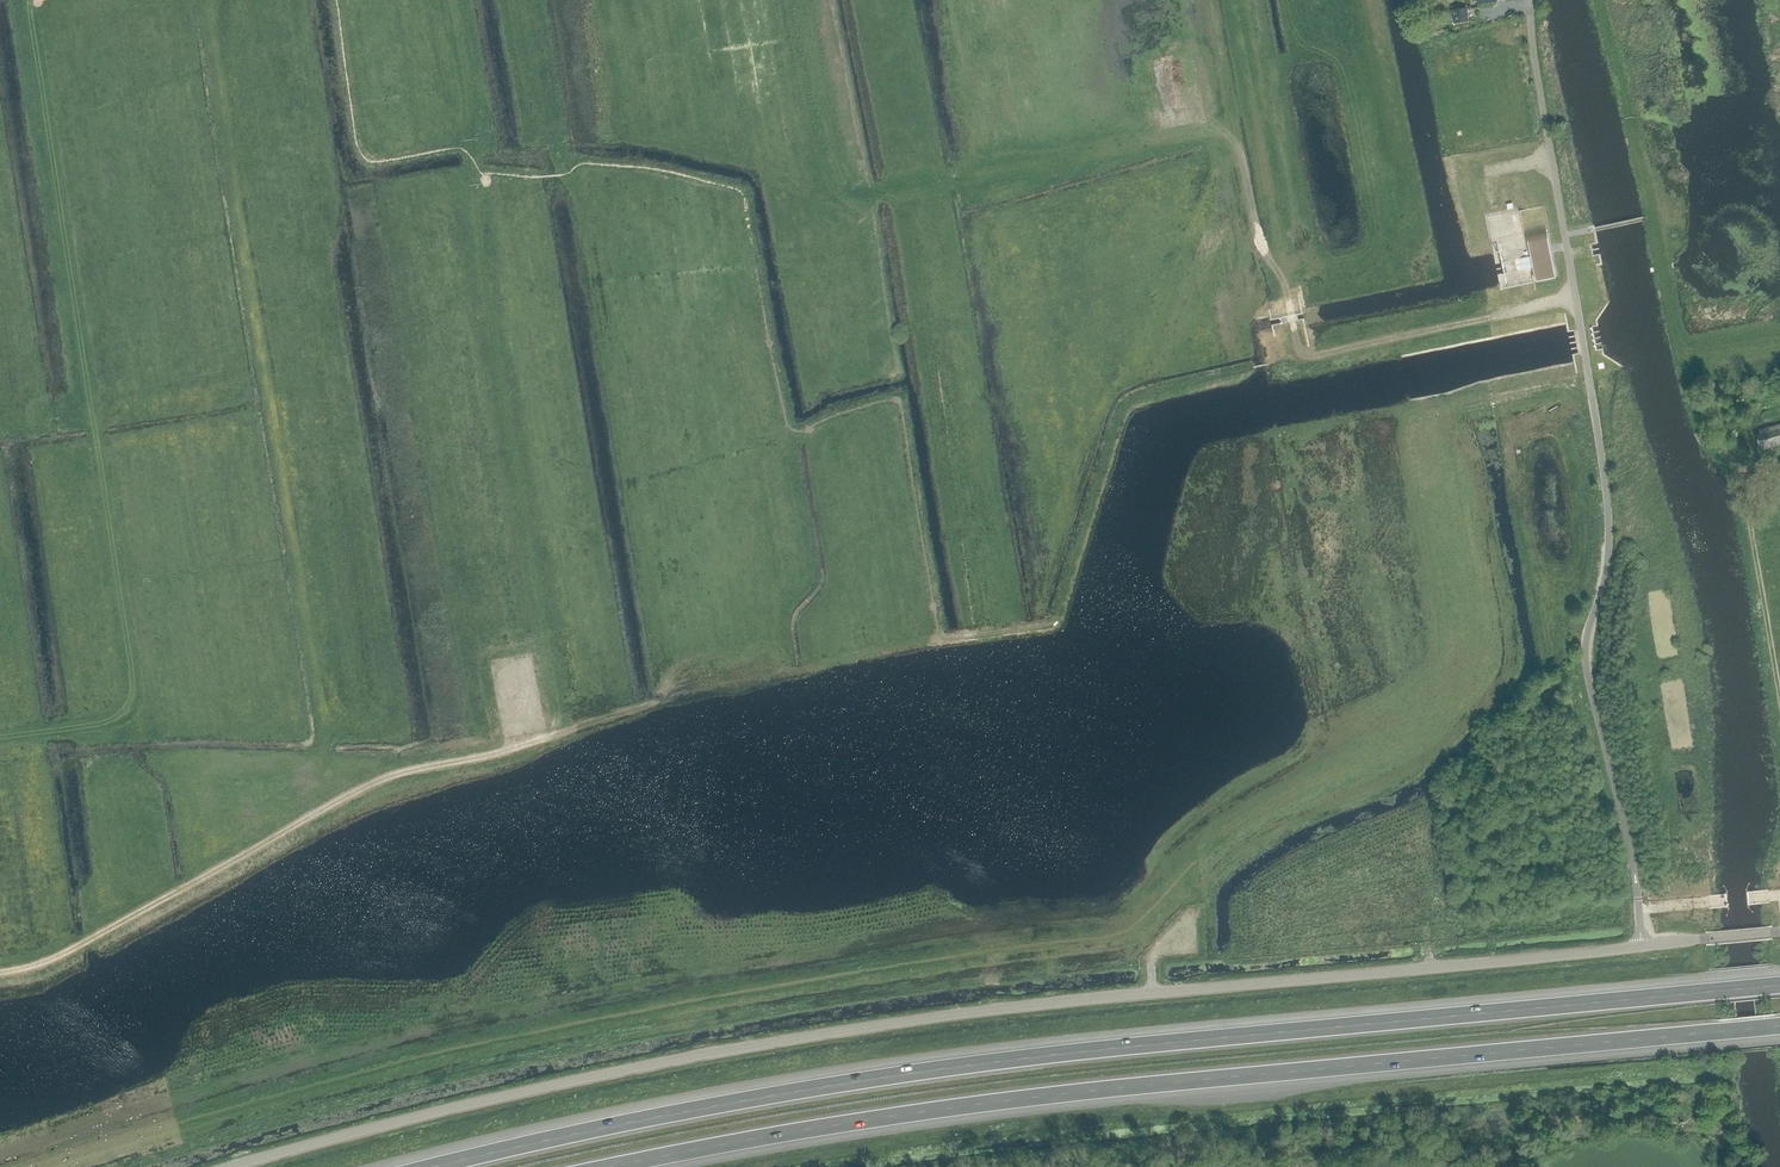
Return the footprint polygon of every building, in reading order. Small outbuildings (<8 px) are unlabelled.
[(1474,20),(1472,8),(1465,8),(1467,21),(1474,20)] [(1544,224),(1525,227),(1534,274),(1553,270),(1545,233),(1544,224)] [(1758,425),(1759,430),(1760,434),(1756,435),(1760,446),(1763,445),(1764,449),(1779,444),(1779,419),(1758,425)] [(51,1141),(53,1147),(66,1144),(65,1138),(51,1141)]
